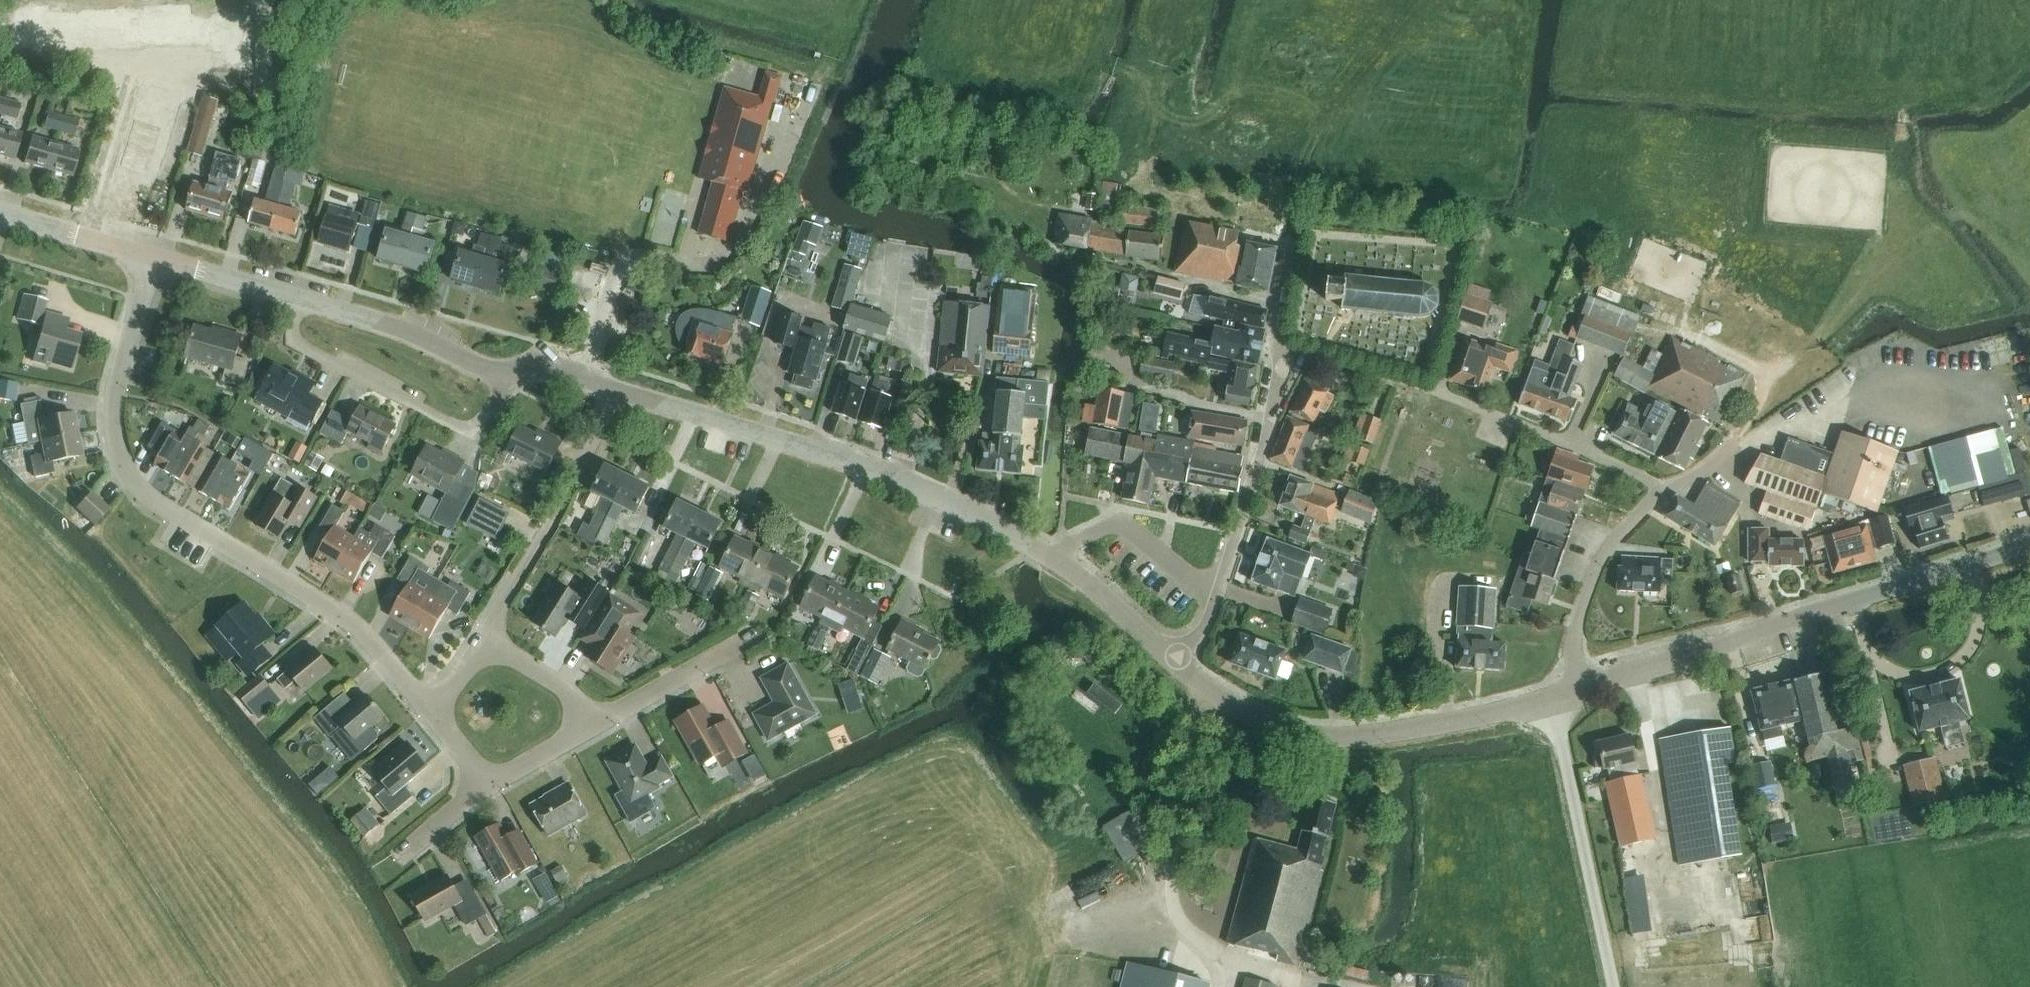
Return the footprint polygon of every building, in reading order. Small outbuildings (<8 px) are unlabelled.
[(782,77),(765,72),(758,97),(724,88),(699,179),(719,184),(707,224),(732,230),(743,191),(747,192),(772,102),(775,102),(782,77)] [(250,80),(238,76),(236,84),(248,87),(250,80)] [(4,100),(0,115),(16,120),(20,105),(4,100)] [(58,132),(63,117),(47,113),(43,128),(58,132)] [(78,121),(63,117),(58,132),(74,136),(78,121)] [(187,126),(176,122),(173,130),(185,133),(187,126)] [(202,154),(210,129),(195,124),(188,150),(202,154)] [(0,129),(0,157),(14,161),(21,135),(0,129)] [(23,164),(47,170),(55,144),(31,137),(23,164)] [(55,144),(47,170),(72,177),(79,151),(81,145),(71,142),(69,148),(55,144)] [(151,179),(158,153),(130,145),(123,171),(151,179)] [(168,147),(166,155),(178,159),(180,151),(168,147)] [(208,186),(194,182),(186,210),(223,221),(231,193),(226,192),(230,180),(236,182),(243,160),(217,152),(209,178),(210,178),(208,186)] [(175,166),(178,159),(166,155),(164,163),(175,166)] [(262,173),(250,169),(246,183),(258,186),(262,173)] [(248,223),(272,229),(285,182),(276,179),(269,205),(255,201),(248,223)] [(294,184),(285,182),(272,229),(295,236),(301,214),(286,210),(290,198),(294,184)] [(1123,186),(1102,183),(1097,220),(1118,223),(1123,186)] [(1096,209),(1097,195),(1088,194),(1086,208),(1096,209)] [(372,229),(379,204),(366,201),(359,226),(372,229)] [(408,209),(382,202),(379,212),(405,219),(408,209)] [(329,205),(326,216),(318,242),(348,251),(359,214),(329,205)] [(1157,228),(1159,211),(1122,206),(1120,223),(1157,228)] [(415,222),(417,216),(407,213),(404,226),(408,227),(412,228),(413,228),(415,222)] [(1160,261),(1164,237),(1129,232),(1091,226),(1092,220),(1059,214),(1053,244),(1087,250),(1087,249),(1125,256),(1125,257),(1160,261)] [(419,240),(426,218),(417,216),(415,222),(413,228),(412,228),(409,238),(410,238),(402,266),(425,273),(434,245),(419,240)] [(465,225),(455,223),(452,232),(459,234),(463,232),(465,225)] [(1236,286),(1268,293),(1276,250),(1247,244),(1246,249),(1236,247),(1238,233),(1185,223),(1175,273),(1223,282),(1223,280),(1237,283),(1236,286)] [(814,232),(802,227),(792,252),(805,256),(814,232)] [(410,238),(409,238),(387,231),(379,260),(402,266),(410,238)] [(1464,246),(1466,232),(1458,231),(1456,245),(1464,246)] [(476,287),(490,236),(474,232),(471,244),(474,244),(471,255),(460,252),(452,281),(476,287)] [(848,312),(865,256),(870,238),(853,234),(848,253),(855,264),(859,261),(857,269),(845,265),(832,307),(848,312)] [(476,287),(499,294),(507,266),(506,265),(511,248),(500,245),(501,239),(490,236),(476,287)] [(564,256),(552,252),(547,270),(559,273),(564,256)] [(530,286),(553,293),(559,273),(547,270),(536,266),(530,286)] [(1140,278),(1123,274),(1119,290),(1128,292),(1136,294),(1140,278)] [(990,276),(982,275),(981,284),(977,284),(976,298),(986,298),(987,286),(989,286),(990,276)] [(1437,308),(1438,298),(1433,289),(1425,286),(1344,276),(1343,285),(1327,283),(1325,300),(1342,303),(1341,309),(1348,310),(1420,318),(1430,316),(1437,308)] [(1185,284),(1158,277),(1153,295),(1181,301),(1185,284)] [(1466,295),(1465,295),(1456,322),(1483,330),(1492,304),(1486,302),(1490,291),(1469,284),(1466,295)] [(1629,285),(1625,294),(1647,302),(1650,293),(1629,285)] [(741,322),(759,328),(771,293),(753,287),(741,322)] [(999,291),(992,353),(1020,355),(1020,350),(1030,351),(1032,333),(1029,332),(1033,295),(999,291)] [(45,303),(24,297),(18,320),(42,326),(32,363),(43,365),(44,362),(70,369),(79,336),(64,332),(67,320),(46,314),(46,315),(40,313),(43,303),(45,303)] [(1208,297),(1206,304),(1203,316),(1224,321),(1224,322),(1263,330),(1267,311),(1208,297)] [(1631,334),(1633,335),(1641,316),(1587,297),(1584,306),(1580,315),(1585,317),(1600,322),(1615,328),(1631,334)] [(945,302),(945,304),(937,372),(982,377),(990,307),(945,302)] [(884,342),(891,318),(852,305),(844,330),(884,342)] [(1545,308),(1539,306),(1537,312),(1543,314),(1545,308)] [(700,359),(700,358),(721,365),(732,334),(730,334),(735,318),(719,313),(719,315),(711,313),(707,313),(703,312),(700,312),(696,312),(692,313),(689,314),(685,316),(683,318),(681,322),(680,325),(679,329),(680,333),(681,337),(682,340),(688,345),(685,354),(700,359)] [(801,319),(779,313),(771,342),(793,348),(793,347),(796,347),(789,373),(795,375),(792,385),(811,391),(814,380),(816,381),(826,346),(829,335),(828,335),(830,329),(814,325),(813,331),(798,327),(801,319)] [(1592,344),(1600,322),(1585,317),(1576,338),(1592,344)] [(1607,350),(1615,328),(1600,322),(1592,344),(1607,350)] [(1209,363),(1210,358),(1210,356),(1258,366),(1265,331),(1224,323),(1222,330),(1216,329),(1212,345),(1167,335),(1162,358),(1167,359),(1168,354),(1209,363)] [(241,387),(248,361),(235,357),(241,336),(222,331),(221,334),(195,326),(186,356),(226,368),(223,381),(241,387)] [(1576,338),(1580,329),(1575,327),(1572,326),(1567,337),(1575,340),(1576,338)] [(1631,334),(1615,328),(1607,350),(1623,356),(1631,334)] [(862,337),(848,333),(839,361),(854,366),(862,337)] [(1624,359),(1614,377),(1646,393),(1648,388),(1720,424),(1745,375),(1725,365),(1723,369),(1717,365),(1719,362),(1671,338),(1663,355),(1652,350),(1643,369),(1624,359)] [(1496,344),(1495,349),(1464,339),(1450,380),(1485,393),(1493,369),(1509,374),(1517,351),(1496,344)] [(1147,355),(1160,357),(1161,349),(1149,346),(1147,355)] [(1519,404),(1544,413),(1569,423),(1577,401),(1570,398),(1582,367),(1554,356),(1547,373),(1533,368),(1532,368),(1529,377),(1519,404)] [(1174,363),(1142,357),(1139,374),(1171,379),(1174,363)] [(1210,358),(1209,363),(1207,369),(1230,374),(1224,401),(1250,407),(1254,387),(1253,387),(1256,367),(1210,358)] [(905,373),(908,361),(898,359),(895,371),(905,373)] [(274,366),(261,391),(255,401),(288,418),(291,412),(311,423),(322,401),(309,394),(314,383),(299,375),(298,379),(274,366)] [(1343,381),(1352,384),(1355,377),(1345,374),(1343,381)] [(855,420),(868,380),(852,375),(848,386),(841,384),(832,413),(855,420)] [(882,429),(892,398),(886,396),(890,385),(879,381),(880,376),(876,375),(861,422),(882,429)] [(998,391),(994,434),(995,434),(994,437),(1021,439),(1021,436),(1032,437),(1034,424),(1022,422),(1025,397),(1047,399),(1049,383),(1016,380),(1014,393),(998,391)] [(15,403),(18,384),(0,382),(0,400),(15,403)] [(1326,413),(1334,395),(1306,382),(1290,412),(1313,423),(1319,410),(1326,413)] [(1127,430),(1134,395),(1100,388),(1096,407),(1088,405),(1086,417),(1094,419),(1093,423),(1127,430)] [(1649,400),(1643,412),(1627,404),(1612,435),(1653,456),(1672,417),(1675,412),(1649,400)] [(41,442),(77,435),(73,414),(43,420),(39,401),(19,405),(21,413),(25,433),(27,444),(41,442)] [(1160,405),(1144,403),(1140,431),(1156,434),(1160,405)] [(352,421),(341,416),(332,410),(320,433),(341,444),(348,432),(370,443),(368,448),(380,454),(394,426),(360,407),(352,421)] [(1683,470),(1706,423),(1679,410),(1656,457),(1683,470)] [(1242,446),(1246,422),(1191,412),(1187,437),(1242,446)] [(1380,422),(1360,415),(1352,437),(1372,444),(1380,422)] [(1306,458),(1309,450),(1315,436),(1306,433),(1309,426),(1287,417),(1270,459),(1292,468),(1297,454),(1306,458)] [(198,419),(192,430),(198,433),(204,423),(198,419)] [(204,423),(198,433),(204,437),(210,426),(204,423)] [(546,472),(560,443),(546,436),(544,439),(519,427),(507,452),(546,472)] [(174,429),(154,465),(173,476),(194,441),(198,433),(192,430),(189,428),(184,435),(174,429)] [(1153,477),(1185,483),(1192,447),(1190,447),(1191,442),(1158,435),(1156,442),(1091,429),(1086,455),(1129,464),(1121,498),(1148,504),(1153,477)] [(1788,439),(1779,462),(1760,455),(1744,483),(1766,491),(1758,514),(1807,531),(1808,528),(1810,529),(1812,524),(1810,523),(1815,509),(1821,494),(1876,513),(1897,452),(1841,432),(1833,455),(1788,439)] [(226,443),(238,450),(243,441),(231,434),(226,443)] [(995,434),(994,434),(992,444),(980,443),(977,470),(1020,475),(1023,447),(1020,447),(1021,439),(994,437),(995,434)] [(81,457),(77,435),(41,442),(43,455),(29,457),(33,477),(54,474),(51,463),(81,457)] [(1043,439),(1030,437),(1028,460),(1041,461),(1043,439)] [(273,454),(246,438),(237,452),(253,462),(251,467),(262,473),(273,454)] [(173,476),(191,487),(212,451),(194,441),(173,476)] [(306,447),(298,443),(290,459),(297,462),(306,447)] [(1369,451),(1349,444),(1344,460),(1363,466),(1369,451)] [(474,473),(461,466),(464,461),(449,454),(448,457),(427,446),(413,476),(447,492),(437,514),(450,520),(466,487),(474,473)] [(1192,447),(1185,483),(1238,493),(1243,468),(1241,468),(1243,457),(1192,447)] [(1585,491),(1593,468),(1567,459),(1569,454),(1557,449),(1547,478),(1585,491)] [(212,451),(191,487),(210,498),(231,462),(212,451)] [(323,459),(310,451),(303,465),(316,472),(323,459)] [(231,462),(210,498),(229,509),(250,473),(231,462)] [(1892,471),(1903,475),(1906,467),(1895,463),(1892,471)] [(2006,475),(2002,463),(1964,475),(1968,486),(2006,475)] [(329,478),(335,470),(326,464),(321,473),(329,478)] [(596,539),(627,476),(605,465),(592,492),(605,498),(587,535),(596,539)] [(2024,474),(1978,487),(1984,507),(2029,494),(2024,474)] [(649,487),(627,476),(596,539),(605,543),(623,507),(636,514),(649,487)] [(1314,485),(1290,476),(1279,506),(1305,516),(1301,528),(1294,526),(1289,538),(1305,544),(1315,519),(1328,524),(1339,495),(1313,486),(1314,485)] [(320,477),(314,488),(323,493),(329,483),(320,477)] [(1576,515),(1583,496),(1580,495),(1581,491),(1547,479),(1539,502),(1576,515)] [(1714,546),(1741,503),(1707,483),(1694,506),(1677,496),(1664,517),(1714,546)] [(303,520),(316,498),(297,486),(287,502),(274,494),(255,525),(278,538),(292,514),(303,520)] [(372,505),(341,489),(335,500),(347,506),(347,505),(366,515),(372,505)] [(1342,513),(1369,524),(1378,503),(1350,492),(1342,513)] [(93,526),(108,510),(91,493),(76,509),(93,526)] [(1836,508),(1839,500),(1824,495),(1821,503),(1831,506),(1836,508)] [(1947,540),(1940,518),(1952,515),(1946,496),(1890,513),(1897,532),(1912,528),(1919,549),(1947,540)] [(509,514),(480,499),(467,524),(468,524),(473,514),(501,529),(509,514)] [(1894,502),(1882,499),(1880,507),(1892,510),(1894,502)] [(668,575),(699,512),(677,501),(664,528),(677,534),(659,570),(668,575)] [(1852,514),(1855,506),(1844,502),(1841,510),(1852,514)] [(1526,570),(1555,580),(1576,516),(1538,503),(1538,504),(1533,520),(1531,526),(1540,529),(1535,543),(1535,542),(1526,570)] [(1538,504),(1532,503),(1527,518),(1533,520),(1538,504)] [(1829,512),(1831,506),(1821,503),(1819,508),(1829,512)] [(334,571),(354,538),(335,527),(344,512),(333,505),(319,527),(330,533),(314,559),(334,571)] [(721,523),(699,512),(668,575),(677,579),(695,543),(708,549),(721,523)] [(1877,548),(1894,544),(1886,516),(1870,520),(1871,524),(1823,537),(1827,549),(1826,549),(1833,573),(1876,561),(1872,548),(1877,546),(1877,548)] [(364,544),(354,538),(334,571),(353,583),(371,552),(382,559),(395,536),(376,525),(364,544)] [(448,540),(452,532),(446,529),(442,537),(448,540)] [(1802,540),(1801,540),(1801,531),(1787,532),(1787,540),(1768,540),(1768,530),(1748,530),(1748,562),(1768,562),(1768,566),(1803,566),(1802,540)] [(646,533),(632,562),(640,566),(654,537),(646,533)] [(749,588),(766,554),(734,538),(720,567),(742,578),(739,583),(749,588)] [(1301,580),(1310,555),(1267,539),(1252,582),(1289,596),(1295,578),(1301,580)] [(798,570),(766,554),(749,588),(759,593),(761,588),(783,599),(798,570)] [(409,628),(429,594),(418,588),(430,568),(410,557),(397,579),(407,585),(389,616),(409,628)] [(1672,586),(1673,560),(1622,557),(1622,567),(1618,567),(1617,591),(1660,593),(1660,585),(1672,586)] [(626,567),(612,558),(601,575),(599,573),(582,599),(597,610),(626,567)] [(1366,570),(1347,563),(1345,570),(1354,573),(1356,578),(1362,580),(1366,570)] [(1718,573),(1729,571),(1728,563),(1716,565),(1718,573)] [(642,575),(628,566),(610,595),(628,606),(640,585),(637,583),(642,575)] [(707,601),(721,573),(710,567),(696,595),(707,601)] [(1546,605),(1555,580),(1526,570),(1519,568),(1507,606),(1527,613),(1531,600),(1546,605)] [(668,575),(659,570),(656,576),(665,580),(668,575)] [(1731,595),(1742,592),(1736,574),(1726,578),(1731,595)] [(677,579),(668,575),(665,580),(674,585),(677,579)] [(702,581),(692,576),(686,588),(696,593),(702,581)] [(830,627),(847,593),(816,577),(802,606),(823,617),(820,622),(830,627)] [(440,600),(429,594),(409,628),(429,639),(447,609),(457,615),(470,592),(451,581),(440,600)] [(581,598),(556,582),(540,608),(541,609),(533,623),(555,637),(564,623),(565,624),(581,598)] [(1503,671),(1505,644),(1491,643),(1495,591),(1459,588),(1456,636),(1458,636),(1455,668),(1503,671)] [(748,618),(758,596),(748,591),(737,613),(748,618)] [(878,609),(847,593),(830,627),(839,632),(842,627),(863,637),(857,650),(867,655),(881,627),(871,622),(878,609)] [(592,646),(586,656),(611,673),(633,638),(627,634),(640,614),(628,606),(610,595),(610,594),(581,639),(592,646)] [(1323,634),(1332,610),(1300,599),(1291,623),(1323,634)] [(261,645),(274,634),(262,620),(260,622),(243,603),(217,625),(244,658),(238,663),(248,676),(271,657),(261,645)] [(937,646),(938,643),(915,631),(917,628),(902,621),(888,649),(911,660),(907,668),(908,673),(917,678),(921,677),(926,668),(930,659),(933,661),(937,659),(941,651),(940,647),(937,646)] [(826,633),(815,627),(806,645),(817,651),(826,633)] [(1285,651),(1240,635),(1229,663),(1275,680),(1276,676),(1287,680),(1293,665),(1281,661),(1285,651)] [(1351,649),(1311,635),(1302,660),(1342,675),(1351,649)] [(331,668),(314,648),(287,671),(277,680),(285,689),(295,681),(303,691),(331,668)] [(891,658),(874,649),(860,677),(877,685),(891,658)] [(814,714),(787,665),(762,679),(776,703),(755,715),(768,739),(814,714)] [(271,688),(259,674),(236,694),(247,708),(271,688)] [(1793,681),(1803,721),(1807,740),(1810,753),(1805,755),(1807,763),(1827,758),(1836,798),(1856,793),(1849,764),(1862,761),(1860,749),(1854,728),(1837,732),(1822,674),(1793,681)] [(860,700),(853,680),(838,685),(844,705),(860,700)] [(1918,732),(1940,727),(1943,740),(1945,748),(1963,743),(1958,722),(1969,720),(1959,680),(1909,693),(1918,732)] [(1787,726),(1803,721),(1793,681),(1750,691),(1760,732),(1762,731),(1764,741),(1789,735),(1787,726)] [(383,715),(367,695),(346,712),(336,700),(315,719),(330,737),(343,726),(363,751),(377,739),(378,734),(371,726),(383,715)] [(719,738),(704,711),(679,725),(700,763),(717,754),(723,766),(745,753),(732,731),(719,738)] [(1726,764),(1735,762),(1729,728),(1659,740),(1679,865),(1741,855),(1726,764)] [(1621,847),(1654,839),(1639,775),(1638,775),(1635,763),(1635,762),(1629,735),(1598,743),(1604,770),(1607,769),(1610,782),(1606,783),(1621,847)] [(426,766),(407,743),(373,771),(387,787),(376,797),(390,814),(412,796),(403,785),(426,766)] [(635,746),(607,761),(623,791),(627,790),(632,799),(646,791),(647,794),(659,788),(657,785),(671,777),(660,757),(646,765),(635,746)] [(746,769),(759,762),(755,755),(742,762),(746,769)] [(1903,766),(1909,791),(1905,792),(1903,796),(1907,813),(1911,815),(1929,811),(1927,802),(1944,798),(1934,758),(1903,766)] [(1776,785),(1770,761),(1748,766),(1754,790),(1776,785)] [(2016,773),(2028,787),(2029,785),(2029,761),(2016,773)] [(329,785),(338,777),(331,768),(322,775),(329,785)] [(585,815),(568,783),(554,791),(555,792),(531,805),(548,835),(585,815)] [(1327,839),(1336,804),(1311,797),(1298,850),(1255,839),(1246,872),(1228,945),(1248,950),(1247,954),(1316,971),(1321,952),(1303,947),(1322,870),(1321,870),(1324,856),(1321,856),(1326,838),(1327,839)] [(1125,863),(1160,841),(1139,806),(1104,827),(1125,863)] [(375,828),(361,811),(350,821),(364,837),(375,828)] [(499,824),(476,837),(493,867),(487,871),(495,884),(514,873),(516,875),(525,870),(537,863),(519,831),(506,837),(499,824)] [(1788,824),(1770,828),(1773,844),(1792,840),(1788,824)] [(1638,856),(1623,858),(1633,932),(1648,930),(1638,856)] [(568,878),(560,865),(550,871),(557,884),(568,878)] [(546,873),(535,880),(542,891),(552,885),(546,873)] [(447,876),(411,896),(425,920),(454,904),(465,925),(478,918),(485,914),(470,886),(457,894),(447,876)] [(485,914),(478,918),(489,938),(496,934),(485,914)] [(1130,964),(1124,986),(1207,986),(1208,984),(1130,964)] [(1276,986),(1245,978),(1243,986),(1276,986)]
